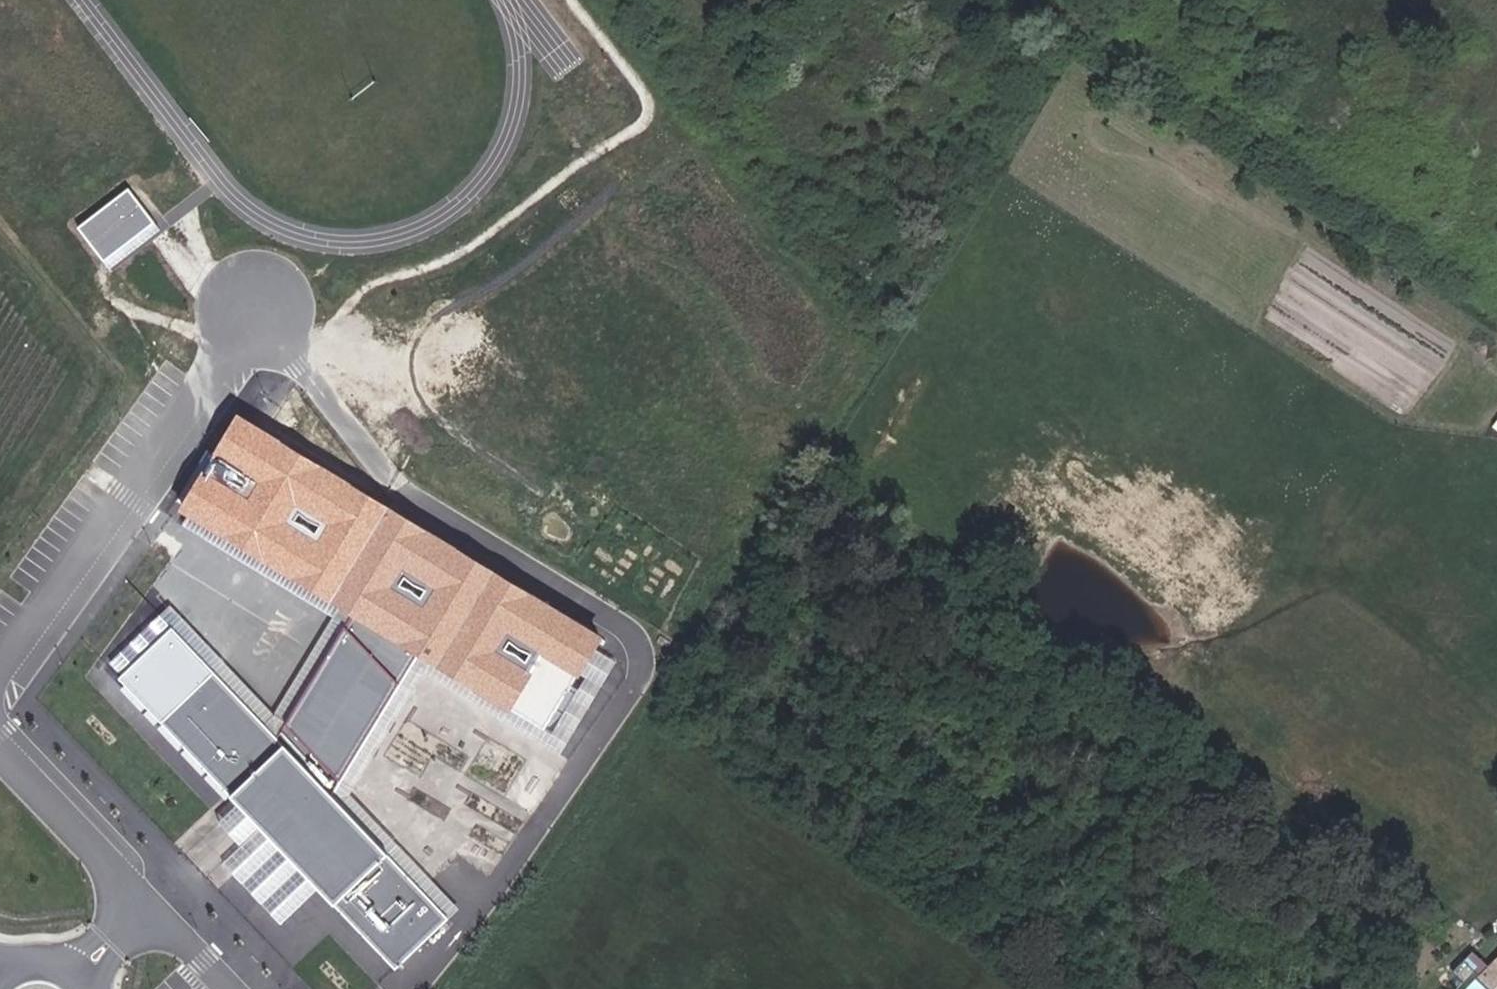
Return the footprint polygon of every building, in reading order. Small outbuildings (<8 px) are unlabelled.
[(128,187),(79,229),(112,268),(162,227),(128,187)] [(340,609),(267,727),(169,625),(117,678),(400,977),(454,922),(333,797),(418,660),(547,740),(607,643),(287,446),(228,540),(340,609)] [(274,882),(259,895),(280,920),(312,892),(281,857),(264,871),(274,882)] [(1487,971),(1496,981),(1496,961),(1487,971)] [(1487,971),(1470,988),(1496,988),(1496,981),(1487,971)]
